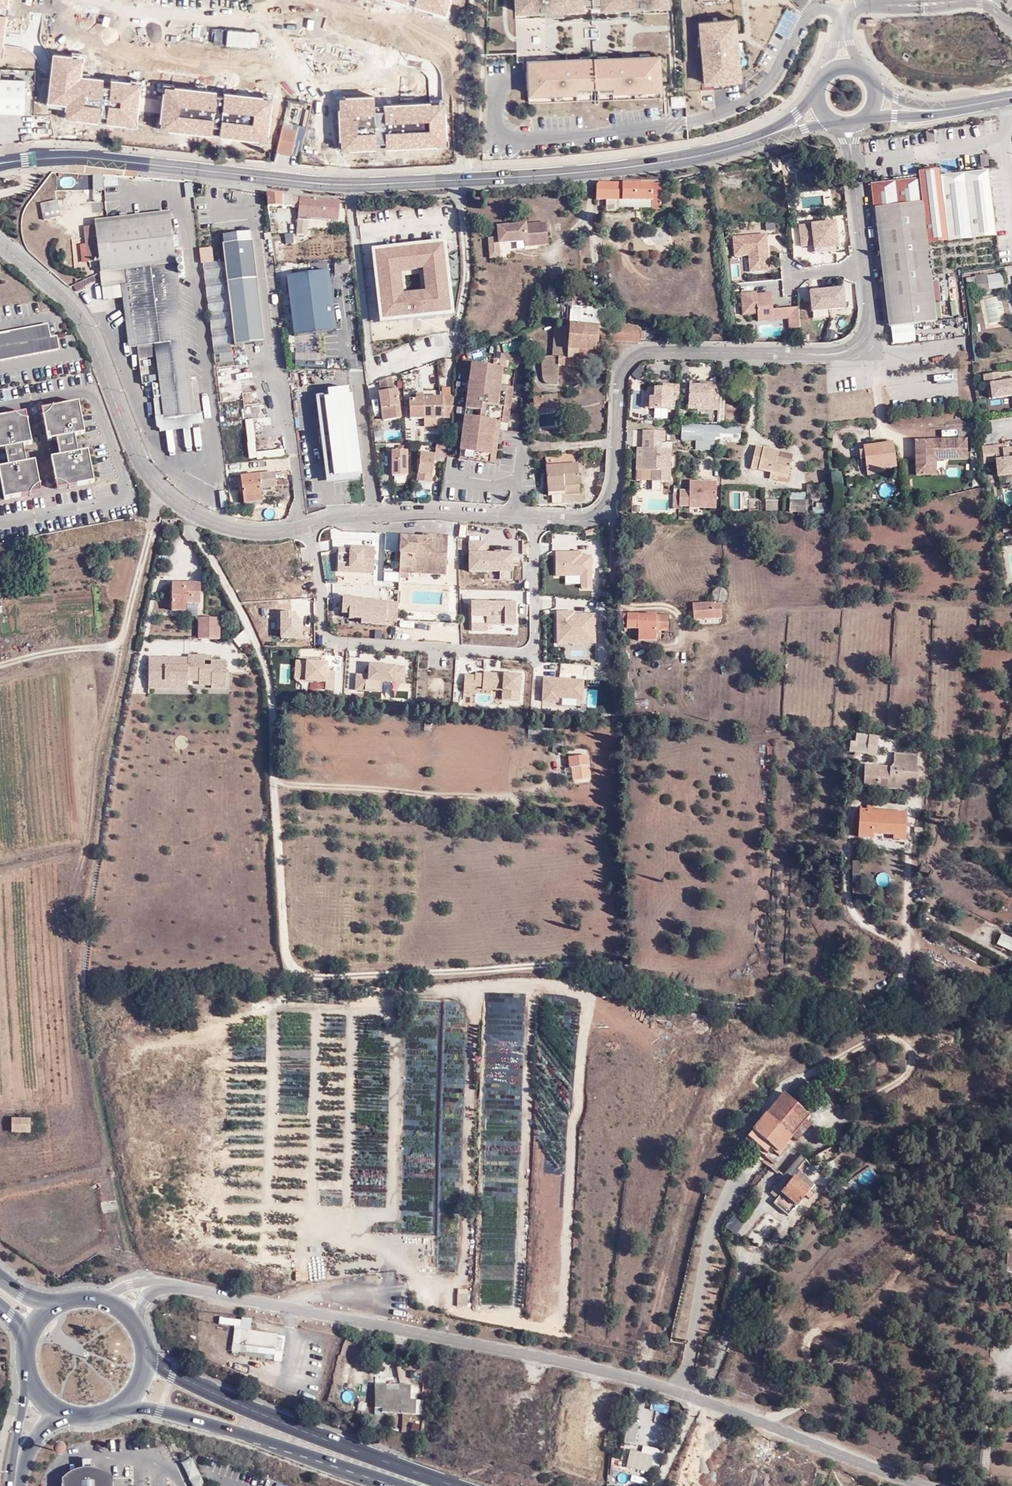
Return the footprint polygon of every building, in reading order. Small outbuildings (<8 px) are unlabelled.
[(9,0),(0,0),(0,9),(8,10),(9,0)] [(407,5),(408,0),(416,2),(414,8),(447,17),(452,0),(388,0),(407,5)] [(514,19),(549,18),(583,16),(583,10),(590,10),(590,0),(513,0),(514,19)] [(590,10),(598,10),(598,17),(634,15),(668,13),(667,0),(590,0),(590,10)] [(555,22),(555,19),(515,20),(516,37),(526,37),(526,32),(545,32),(545,22),(555,22)] [(736,19),(697,22),(703,91),(715,90),(714,83),(741,81),(738,44),(736,19)] [(337,44),(338,35),(328,34),(327,43),(337,44)] [(85,59),(53,55),(48,104),(68,107),(66,120),(98,124),(99,118),(108,119),(107,125),(138,129),(143,84),(110,80),(109,88),(104,87),(105,81),(83,78),(85,59)] [(629,57),(594,58),(595,89),(603,89),(603,92),(661,90),(660,56),(629,57)] [(556,60),(528,61),(529,88),(529,94),(586,92),(586,90),(595,89),(594,58),(556,60)] [(23,113),(24,79),(0,78),(0,113),(23,113)] [(165,87),(160,131),(211,137),(212,128),(222,130),(221,137),(267,142),(272,100),(224,94),(224,99),(218,98),(219,93),(165,87)] [(339,100),(341,153),(377,151),(376,145),(386,145),(386,151),(447,148),(446,104),(384,106),(384,113),(376,113),(376,99),(339,100)] [(283,122),(277,152),(300,157),(306,127),(283,122)] [(868,180),(869,182),(876,181),(874,165),(866,166),(867,167),(868,180)] [(876,181),(869,182),(868,180),(886,324),(888,324),(911,321),(935,318),(926,241),(995,233),(987,168),(986,166),(938,172),(938,166),(916,168),(917,175),(876,181)] [(729,178),(728,170),(718,173),(718,180),(729,178)] [(665,185),(601,184),(599,200),(608,201),(622,201),(654,203),(654,209),(664,209),(665,185)] [(269,196),(269,211),(293,208),(295,199),(269,196)] [(337,222),(338,202),(301,199),(299,215),(298,223),(308,224),(309,224),(309,220),(337,222)] [(122,213),(121,200),(109,201),(111,214),(122,213)] [(45,218),(60,216),(58,201),(44,203),(45,218)] [(621,213),(622,201),(608,201),(609,212),(621,213)] [(153,345),(156,373),(188,370),(174,254),(178,254),(178,242),(172,242),(169,214),(107,222),(94,223),(94,227),(84,229),(89,263),(99,262),(100,272),(105,313),(129,312),(133,346),(153,345)] [(298,223),(297,237),(307,238),(308,224),(298,223)] [(546,223),(497,228),(498,238),(488,239),(490,258),(501,257),(499,244),(525,242),(525,247),(548,244),(546,223)] [(837,253),(835,225),(797,227),(799,249),(811,249),(812,255),(837,253)] [(748,274),(769,272),(767,235),(731,238),(732,258),(747,257),(748,274)] [(446,236),(371,245),(381,321),(456,312),(446,236)] [(251,237),(223,241),(224,250),(223,250),(235,343),(264,339),(253,246),(252,246),(251,237)] [(282,238),(283,248),(293,247),(292,237),(282,238)] [(219,261),(203,262),(205,291),(221,290),(219,261)] [(547,266),(549,278),(564,276),(562,263),(547,266)] [(330,269),(287,274),(294,336),(337,331),(330,269)] [(984,273),(984,281),(985,288),(1003,286),(1001,270),(984,273)] [(975,282),(984,281),(984,273),(974,274),(975,282)] [(807,291),(809,316),(844,313),(842,288),(807,291)] [(799,329),(798,308),(772,310),(771,292),(739,294),(741,317),(756,316),(757,323),(786,321),(787,330),(799,329)] [(571,297),(569,314),(570,326),(610,325),(606,314),(599,315),(599,309),(586,308),(588,297),(571,297)] [(1001,297),(982,300),(986,328),(1005,325),(1001,297)] [(888,324),(890,341),(913,339),(911,321),(888,324)] [(0,333),(0,360),(59,349),(57,335),(49,337),(47,324),(0,333)] [(599,335),(613,336),(610,325),(570,326),(554,327),(553,352),(559,352),(596,354),(599,335)] [(613,336),(642,339),(644,327),(616,325),(610,325),(613,336)] [(72,334),(64,336),(66,346),(74,345),(72,334)] [(613,336),(614,345),(641,347),(642,339),(613,336)] [(559,352),(553,352),(547,351),(543,355),(542,374),(546,380),(559,380),(558,360),(559,352)] [(596,360),(596,354),(559,352),(558,360),(596,360)] [(469,368),(458,455),(494,460),(500,410),(497,410),(502,372),(469,368)] [(188,370),(156,373),(163,418),(194,415),(188,370)] [(142,372),(143,383),(156,382),(156,371),(142,372)] [(1000,375),(982,377),(985,398),(988,398),(988,385),(1001,384),(1000,375)] [(391,377),(379,381),(381,392),(379,392),(383,420),(400,418),(397,390),(393,390),(391,377)] [(646,406),(669,408),(670,398),(676,398),(677,382),(660,381),(660,386),(651,385),(650,394),(647,394),(647,395),(646,406)] [(988,385),(988,398),(990,404),(1011,401),(1011,382),(1001,384),(988,385)] [(329,392),(317,394),(327,481),(346,479),(363,477),(350,384),(328,387),(329,392)] [(531,397),(535,407),(558,404),(556,393),(531,397)] [(411,416),(422,417),(422,396),(411,396),(411,416)] [(436,417),(452,416),(452,396),(422,396),(422,417),(436,417)] [(222,427),(245,423),(241,398),(218,402),(222,427)] [(79,399),(42,406),(43,414),(47,437),(58,435),(61,452),(53,454),(58,485),(94,479),(89,448),(78,450),(75,431),(84,429),(83,420),(79,399)] [(262,414),(261,406),(250,408),(251,416),(262,414)] [(0,415),(0,447),(6,446),(9,465),(0,467),(0,471),(5,498),(43,491),(36,459),(27,461),(24,442),(32,441),(27,410),(0,415)] [(247,458),(283,456),(282,438),(270,439),(269,429),(258,430),(259,449),(255,450),(252,418),(244,418),(247,458)] [(738,424),(679,420),(678,438),(693,439),(692,446),(713,448),(714,438),(737,440),(738,424)] [(640,427),(638,468),(649,468),(648,478),(667,479),(669,446),(644,445),(644,438),(662,439),(663,429),(640,427)] [(965,436),(912,438),(913,473),(934,472),(934,458),(966,457),(965,436)] [(892,439),(862,444),(862,447),(865,463),(865,467),(880,464),(895,462),(892,439)] [(447,443),(436,443),(435,454),(435,455),(446,457),(447,443)] [(791,452),(753,444),(748,465),(768,469),(786,474),(791,452)] [(1001,446),(981,448),(982,463),(994,463),(1002,463),(1001,452),(1001,446)] [(865,463),(862,447),(856,448),(859,465),(865,463)] [(407,451),(392,451),(393,476),(407,476),(407,451)] [(435,454),(420,452),(417,481),(431,483),(435,455),(435,454)] [(1001,452),(1002,463),(1011,462),(1011,452),(1001,452)] [(540,480),(572,478),(571,459),(539,460),(540,480)] [(583,474),(594,475),(595,460),(583,460),(583,474)] [(994,463),(997,483),(1011,483),(1011,462),(1002,463),(994,463)] [(880,464),(865,467),(866,472),(881,470),(880,464)] [(784,480),(786,474),(768,469),(767,476),(784,480)] [(96,483),(117,479),(116,473),(95,477),(96,483)] [(240,489),(241,504),(259,503),(258,491),(285,489),(284,481),(274,482),(274,474),(230,477),(232,489),(240,489)] [(573,488),(572,478),(540,480),(541,490),(573,488)] [(827,482),(804,482),(804,490),(809,490),(809,497),(821,498),(821,490),(827,490),(827,482)] [(802,490),(787,490),(787,495),(787,511),(802,511),(802,490)] [(774,499),(763,499),(763,509),(774,509),(774,499)] [(656,511),(675,511),(675,500),(656,501),(656,511)] [(675,500),(675,511),(688,511),(688,500),(675,500)] [(809,511),(826,511),(826,505),(820,505),(820,500),(813,500),(813,504),(808,504),(809,511)] [(1007,517),(999,518),(998,518),(999,526),(1002,526),(1002,531),(1009,530),(1007,517)] [(443,538),(398,537),(397,538),(397,569),(409,569),(409,574),(443,574),(443,538)] [(16,543),(0,545),(0,559),(16,557),(16,543)] [(486,543),(469,543),(468,574),(499,574),(499,584),(512,584),(513,555),(485,557),(486,543)] [(587,553),(557,552),(557,583),(588,584),(587,553)] [(443,576),(443,574),(409,574),(409,569),(397,569),(397,580),(406,580),(406,575),(443,576)] [(387,574),(373,575),(374,588),(388,587),(387,574)] [(200,579),(169,578),(170,608),(183,609),(184,602),(199,603),(200,579)] [(712,602),(724,601),(723,589),(711,590),(712,602)] [(714,603),(713,603),(712,602),(703,603),(686,602),(685,620),(713,621),(713,619),(722,619),(721,603),(713,604),(714,603)] [(516,604),(470,604),(471,634),(487,635),(488,625),(504,624),(503,627),(515,627),(516,604)] [(574,612),(555,612),(556,645),(597,646),(594,615),(574,615),(574,612)] [(668,616),(621,614),(621,630),(626,630),(638,630),(637,641),(655,641),(655,631),(668,631),(668,616)] [(220,619),(199,616),(198,639),(219,639),(220,619)] [(242,647),(250,643),(245,632),(237,636),(242,647)] [(189,655),(189,684),(213,685),(213,657),(212,652),(188,653),(189,655)] [(189,655),(148,655),(149,689),(189,689),(189,684),(189,655)] [(228,658),(213,657),(213,685),(213,688),(228,689),(228,658)] [(368,668),(366,678),(365,687),(404,690),(404,670),(368,668)] [(475,671),(475,675),(474,688),(483,689),(484,673),(484,671),(475,671)] [(590,673),(554,671),(555,706),(590,707),(590,673)] [(484,673),(483,689),(501,692),(501,678),(502,674),(484,673)] [(475,675),(464,674),(462,690),(474,691),(474,688),(475,675)] [(366,678),(356,676),(354,694),(364,694),(365,687),(366,678)] [(523,679),(501,678),(501,692),(501,702),(522,703),(523,679)] [(638,709),(649,706),(647,700),(636,703),(638,709)] [(869,741),(851,740),(850,752),(868,753),(869,741)] [(868,763),(868,786),(920,789),(922,753),(899,752),(898,761),(895,763),(868,763)] [(575,777),(593,777),(592,754),(571,754),(571,766),(575,765),(575,777)] [(868,809),(860,809),(859,836),(874,837),(874,831),(894,832),(894,837),(907,838),(907,813),(874,810),(873,804),(868,804),(868,809)] [(263,840),(271,840),(270,831),(263,831),(263,840)] [(860,861),(853,860),(852,874),(859,875),(860,861)] [(889,876),(878,874),(876,884),(887,886),(889,876)] [(1000,931),(994,942),(1010,950),(1011,946),(1011,936),(1000,931)] [(819,1069),(833,1066),(829,1053),(817,1057),(819,1069)] [(785,1092),(748,1136),(770,1153),(775,1147),(779,1151),(780,1150),(782,1152),(795,1136),(800,1140),(814,1124),(808,1120),(813,1115),(785,1092)] [(10,1129),(28,1129),(29,1116),(11,1116),(10,1129)] [(805,1157),(801,1155),(775,1186),(782,1192),(777,1198),(774,1202),(787,1214),(814,1182),(801,1172),(809,1163),(803,1159),(805,1157)] [(782,1192),(775,1186),(770,1192),(777,1198),(782,1192)] [(723,1226),(735,1234),(744,1219),(733,1212),(723,1226)] [(467,1306),(468,1294),(458,1293),(457,1306),(467,1306)] [(283,1334),(240,1330),(238,1351),(281,1355),(283,1334)] [(424,1410),(424,1393),(415,1393),(415,1397),(411,1396),(400,1395),(402,1384),(402,1382),(375,1381),(374,1404),(382,1405),(382,1409),(424,1410)] [(400,1395),(411,1396),(411,1385),(402,1384),(400,1395)] [(633,1423),(630,1441),(641,1443),(644,1425),(633,1423)] [(628,1464),(633,1465),(633,1466),(656,1471),(659,1455),(665,1456),(666,1449),(649,1446),(649,1449),(630,1445),(628,1464)] [(192,1485),(205,1485),(193,1456),(182,1460),(192,1485)] [(689,1465),(678,1460),(673,1476),(682,1481),(689,1465)] [(112,1478),(107,1474),(101,1471),(94,1469),(86,1468),(79,1469),(73,1472),(67,1475),(62,1480),(63,1485),(113,1485),(112,1478)]
